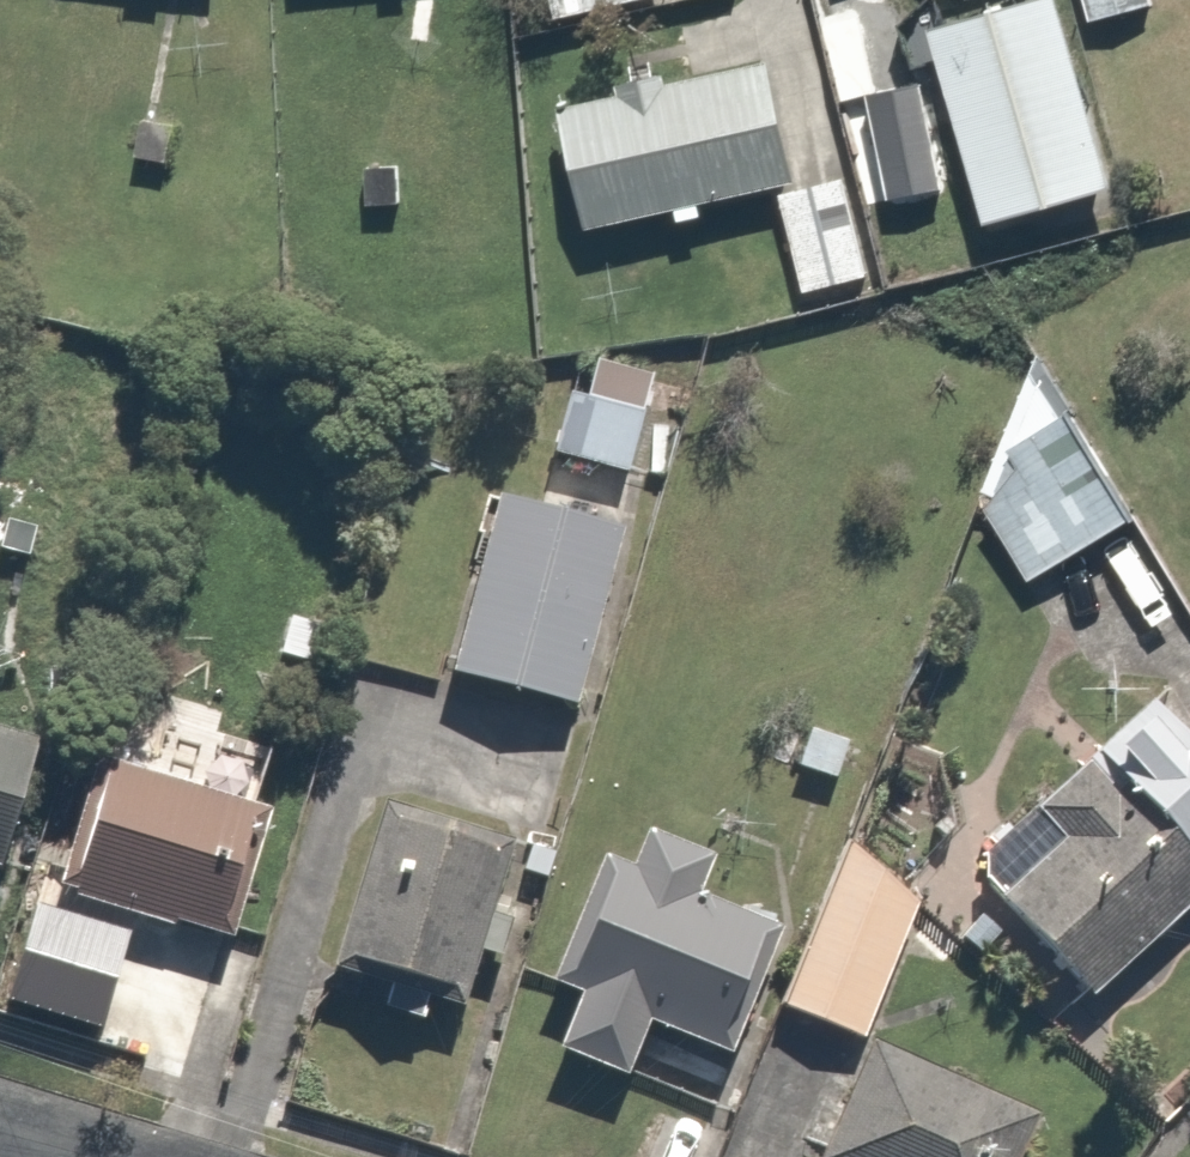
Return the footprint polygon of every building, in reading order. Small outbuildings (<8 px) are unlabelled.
[(551,38),(679,16),(676,0),(544,0),(551,38)] [(1086,33),(1162,12),(1158,0),(1077,0),(1086,33)] [(1067,5),(933,44),(945,85),(981,209),(990,238),(1124,198),(1067,5)] [(778,193),(815,186),(792,62),(676,84),(671,55),(607,67),(615,108),(556,119),(577,231),(778,193)] [(981,209),(945,85),(846,114),(883,238),(981,209)] [(1137,529),(1044,386),(941,453),(1034,596),(1137,529)] [(650,427),(572,402),(549,475),(627,499),(650,427)] [(623,543),(489,511),(446,693),(580,724),(623,543)] [(972,865),(1087,1007),(1189,924),(1189,784),(1144,726),(972,865)] [(0,733),(0,881),(16,885),(52,747),(0,733)] [(273,816),(99,765),(57,909),(231,960),(273,816)] [(524,849),(371,808),(323,991),(475,1031),(524,849)] [(829,834),(790,942),(764,1014),(850,1045),(867,1051),(932,871),(829,834)] [(642,871),(603,857),(552,998),(580,1008),(560,1063),(632,1089),(652,1033),(745,1067),(764,1014),(790,942),(693,907),(710,857),(654,837),(642,871)] [(850,1045),(810,1156),(1025,1156),(1041,1114),(867,1051),(850,1045)]
